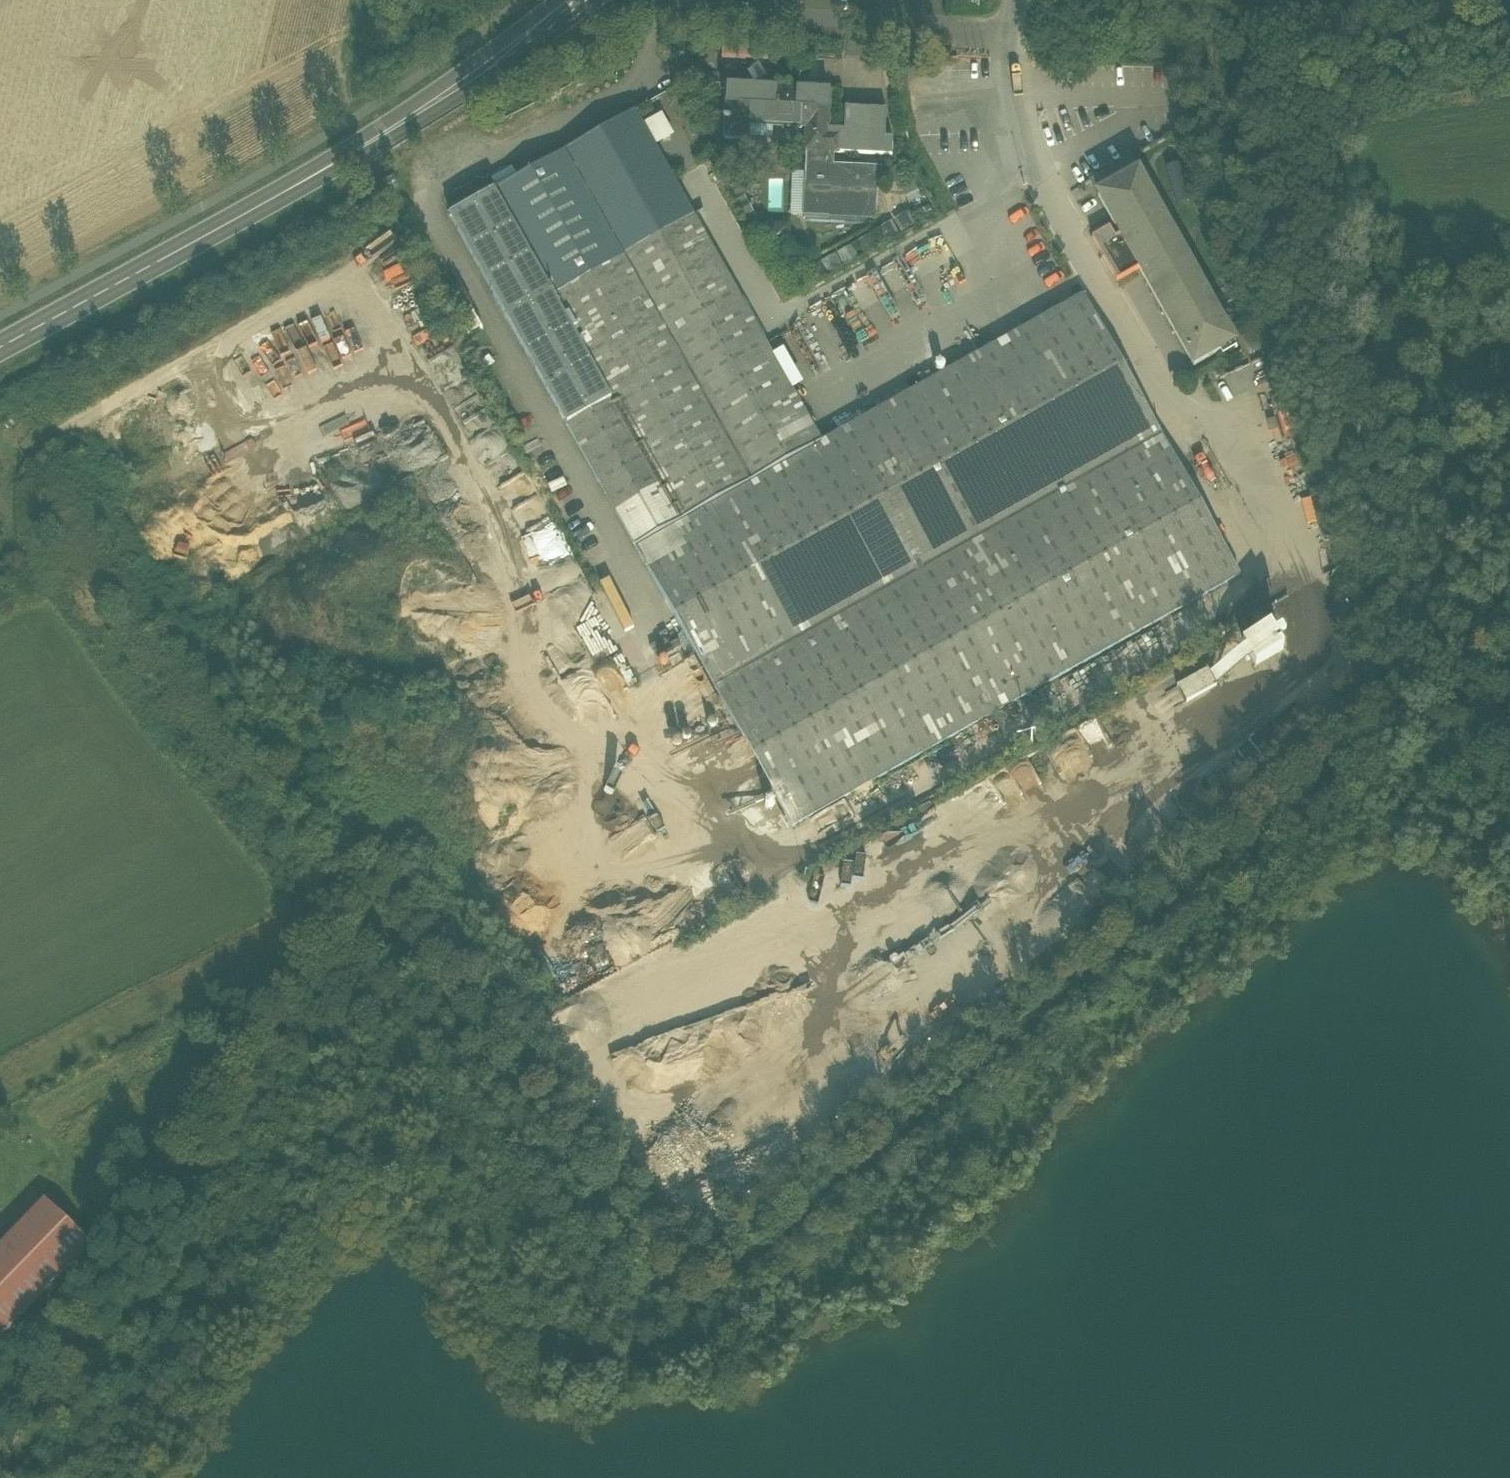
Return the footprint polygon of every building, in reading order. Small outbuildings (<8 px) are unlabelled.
[(771,51),(722,50),(721,59),(770,60),(771,51)] [(709,84),(695,92),(699,100),(713,92),(709,84)] [(751,88),(751,90),(750,127),(773,128),(807,129),(807,140),(806,153),(809,153),(827,154),(828,136),(828,130),(830,92),(804,91),(763,89),(751,88)] [(750,137),(750,127),(751,90),(728,89),(727,118),(724,118),(724,123),(727,123),(726,127),(726,140),(748,141),(750,141),(750,137)] [(710,95),(700,101),(707,113),(717,108),(710,95)] [(839,137),(838,154),(893,157),(893,139),(885,139),(887,111),(845,109),(844,131),(828,130),(828,136),(839,137)] [(1082,297),(821,442),(792,391),(772,356),(692,211),(655,146),(643,125),(636,112),(452,215),(637,545),(793,825),(1238,577),(1240,576),(1083,296),(1082,297)] [(664,113),(643,125),(655,146),(675,135),(664,113)] [(773,138),(773,128),(750,127),(750,137),(773,138)] [(773,128),(773,138),(807,140),(807,129),(773,128)] [(839,137),(828,136),(827,154),(809,153),(808,171),(806,212),(806,217),(878,220),(879,187),(883,187),(884,169),(834,166),(834,155),(838,155),(838,154),(839,137)] [(757,148),(741,147),(741,163),(756,163),(757,148)] [(806,217),(808,171),(793,170),(791,216),(806,217)] [(903,172),(889,171),(888,182),(903,182),(903,172)] [(1138,268),(1194,367),(1234,344),(1138,172),(1098,195),(1120,235),(1105,243),(1124,276),(1138,268)] [(916,186),(906,191),(913,203),(923,199),(916,186)] [(738,187),(730,192),(754,234),(762,229),(738,187)] [(894,221),(901,233),(915,225),(908,213),(894,221)] [(879,231),(886,242),(899,234),(892,223),(879,231)] [(857,243),(863,255),(879,246),(872,234),(857,243)] [(779,239),(769,250),(778,256),(787,245),(779,239)] [(838,254),(845,265),(859,257),(853,246),(838,254)] [(822,262),(828,274),(842,267),(835,255),(822,262)] [(801,267),(787,262),(783,272),(797,277),(801,267)] [(809,269),(815,281),(827,275),(820,263),(809,269)] [(276,384),(313,359),(303,343),(265,368),(276,384)] [(784,349),(772,356),(792,391),(804,385),(784,349)] [(1245,649),(1255,666),(1280,652),(1270,634),(1245,649)] [(1239,764),(1250,776),(1281,750),(1270,737),(1239,764)] [(567,970),(552,979),(563,999),(579,990),(567,970)] [(90,1243),(46,1201),(0,1248),(0,1336),(90,1243)]
